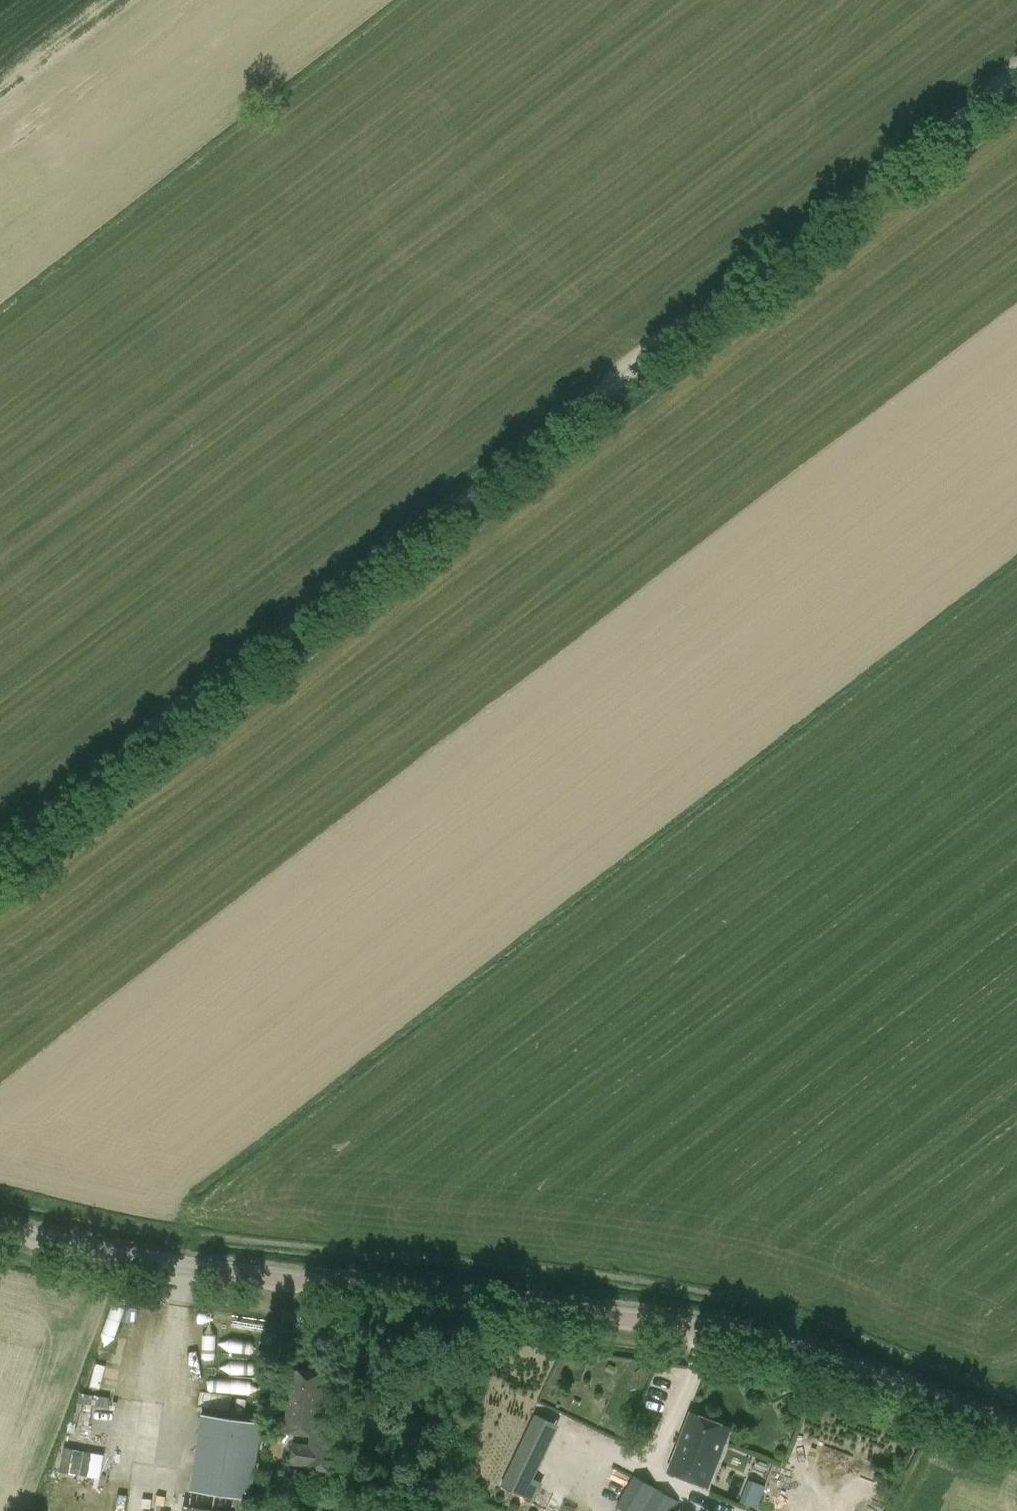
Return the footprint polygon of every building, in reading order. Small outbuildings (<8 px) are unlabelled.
[(286,1432),(311,1435),(309,1445),(292,1443),(288,1468),(336,1475),(342,1430),(317,1427),(324,1376),(294,1372),(286,1432)] [(548,1482),(541,1479),(564,1423),(536,1412),(506,1487),(540,1500),(548,1482)] [(709,1489),(732,1428),(690,1412),(667,1473),(709,1489)] [(262,1423),(202,1415),(192,1491),(251,1500),(262,1423)] [(64,1444),(59,1469),(104,1480),(110,1455),(64,1444)] [(615,1507),(621,1510),(650,1510),(643,1507),(653,1488),(632,1476),(615,1507)] [(751,1478),(743,1502),(761,1508),(769,1484),(751,1478)]
